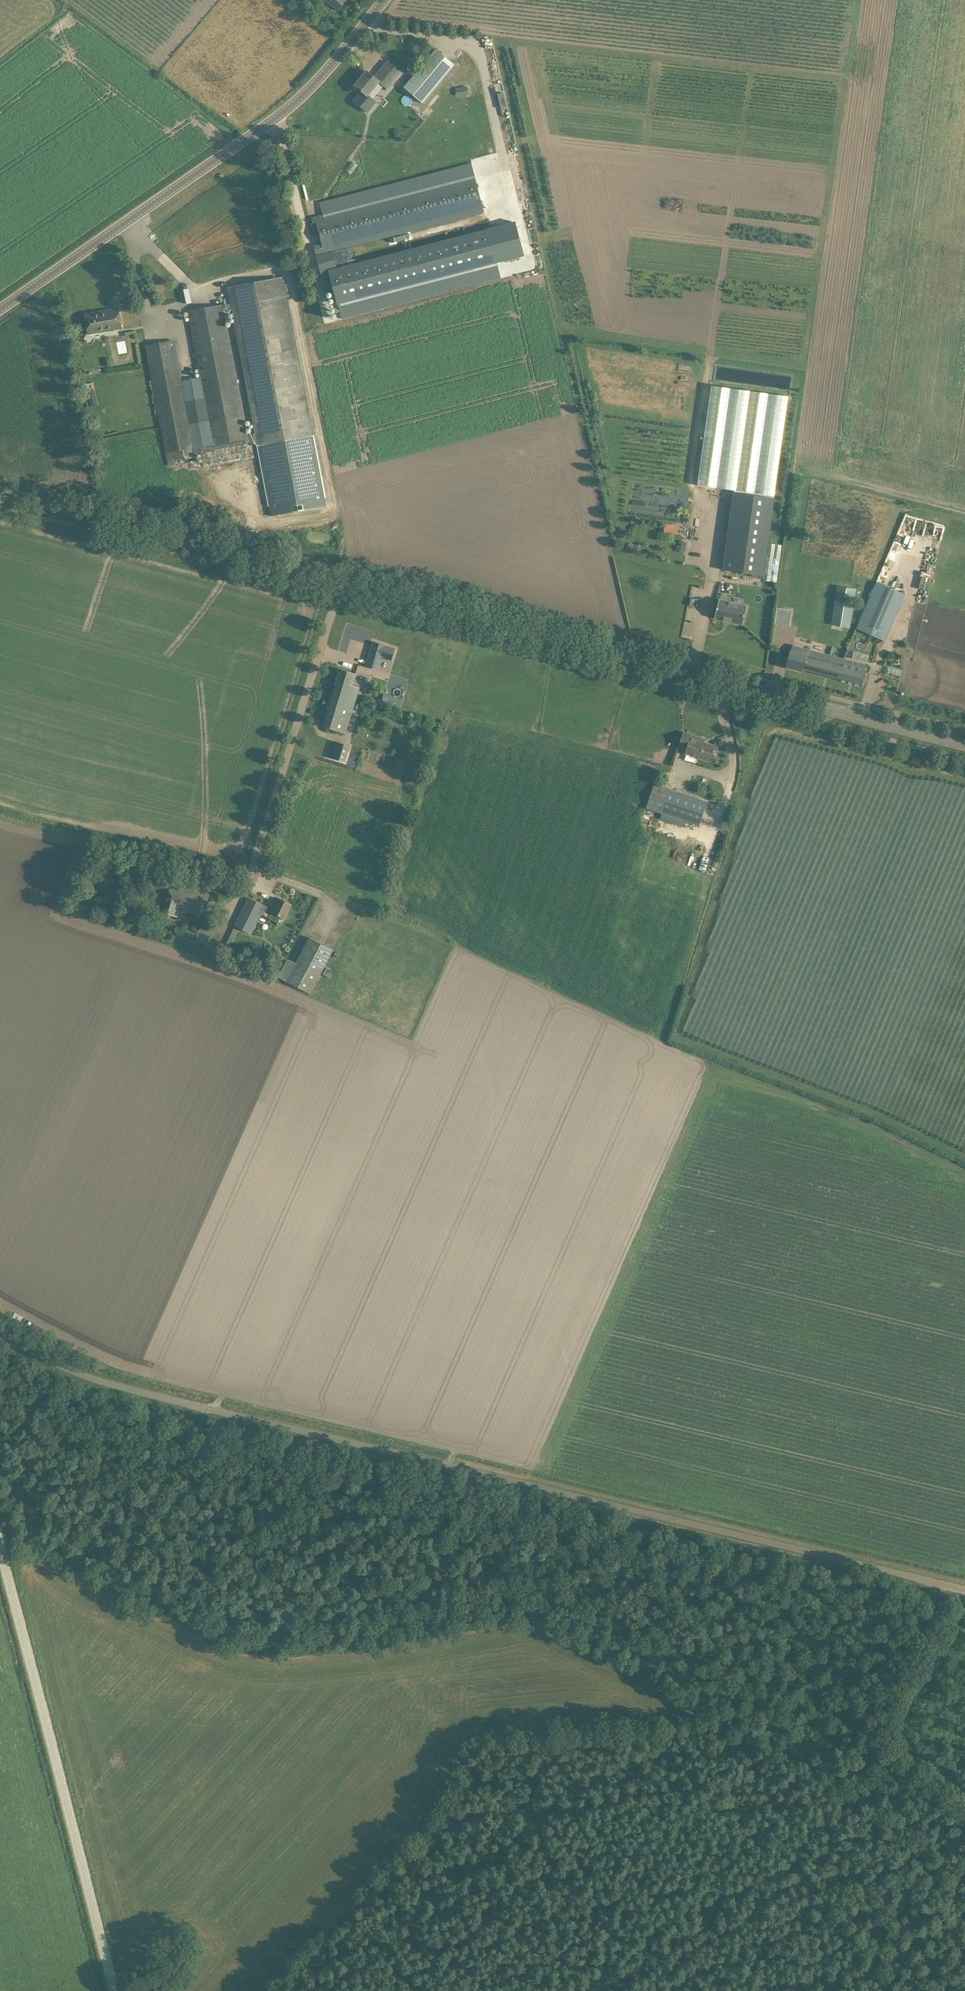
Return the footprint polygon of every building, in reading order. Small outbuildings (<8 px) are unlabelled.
[(325,4),(327,1),(339,11),(347,0),(319,0),(325,4)] [(437,49),(404,88),(423,103),(455,64),(437,49)] [(362,90),(353,101),(367,113),(368,112),(377,102),(369,95),(380,82),(380,81),(383,77),(392,84),(401,72),(388,61),(378,73),(380,75),(377,79),(375,77),(367,71),(364,75),(355,85),(362,90)] [(383,86),(374,96),(377,100),(387,89),(383,86)] [(455,89),(457,96),(469,94),(467,87),(455,89)] [(523,256),(515,222),(353,264),(349,248),(403,234),(426,228),(485,212),(476,179),(320,219),(320,216),(312,218),(313,223),(317,222),(322,243),(314,245),(325,293),(334,290),(338,303),(523,256)] [(403,234),(405,241),(428,236),(426,228),(403,234)] [(188,311),(200,377),(182,380),(174,340),(146,346),(162,428),(163,433),(167,453),(168,461),(177,460),(191,457),(196,457),(195,452),(252,442),(252,445),(253,445),(257,444),(257,446),(259,446),(272,518),(327,508),(318,458),(284,277),(227,288),(230,304),(223,305),(223,304),(188,311)] [(119,308),(86,314),(89,334),(122,328),(119,308)] [(735,490),(735,492),(723,569),(763,575),(789,397),(712,385),(698,485),(735,490)] [(93,399),(90,399),(91,407),(99,406),(98,401),(93,399)] [(679,533),(680,524),(666,522),(665,531),(679,533)] [(877,580),(857,626),(876,634),(895,588),(877,580)] [(837,586),(831,625),(850,628),(856,589),(837,586)] [(747,607),(719,599),(715,617),(743,624),(747,607)] [(775,622),(790,625),(793,609),(778,606),(775,622)] [(387,644),(375,640),(368,666),(380,669),(383,656),(394,659),(397,647),(387,644)] [(819,645),(805,641),(803,648),(792,645),(789,657),(787,667),(803,671),(838,680),(844,658),(817,651),(819,645)] [(852,660),(844,658),(838,680),(861,686),(863,676),(865,669),(850,665),(852,660)] [(333,694),(356,701),(360,687),(352,685),(356,673),(340,669),(333,694)] [(356,701),(333,694),(323,726),(346,733),(356,701)] [(686,753),(709,761),(714,745),(700,740),(701,738),(684,732),(679,746),(687,748),(686,753)] [(354,764),(359,747),(352,745),(347,763),(354,764)] [(670,789),(654,783),(646,808),(662,813),(660,819),(682,827),(685,820),(700,825),(708,802),(670,789)] [(179,909),(192,914),(201,917),(210,893),(187,885),(186,889),(172,885),(163,913),(177,917),(179,910),(179,909)] [(260,914),(269,918),(277,922),(280,916),(285,918),(292,904),(279,898),(276,904),(273,903),(271,908),(249,897),(235,926),(251,934),(260,914)] [(202,924),(197,938),(209,942),(214,928),(202,924)] [(334,950),(310,937),(287,981),(311,993),(334,950)] [(276,958),(283,954),(283,953),(279,947),(272,952),(276,958)]
